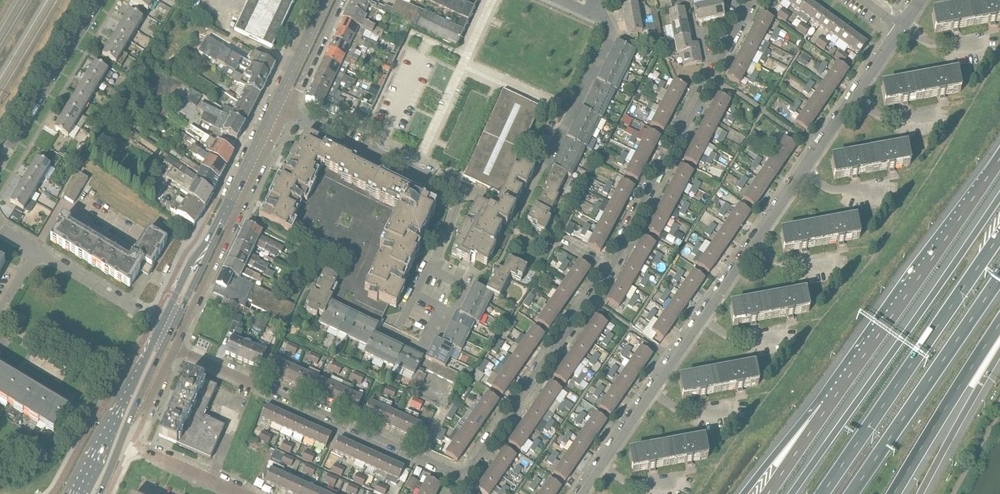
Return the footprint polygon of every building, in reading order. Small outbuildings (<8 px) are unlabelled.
[(155,0),(136,0),(135,3),(149,11),(155,0)] [(234,30),(272,48),(295,0),(249,0),(234,30)] [(367,19),(373,21),(377,11),(353,0),(352,0),(348,10),(367,19)] [(377,11),(409,26),(410,27),(456,48),(457,48),(458,48),(458,47),(457,47),(460,39),(461,40),(461,39),(462,40),(462,39),(461,39),(464,32),(465,32),(465,31),(464,31),(465,30),(402,2),(402,3),(396,0),(392,10),(385,6),(384,8),(377,5),(376,7),(371,5),(374,0),(353,0),(377,11)] [(426,1),(468,20),(474,8),(457,0),(427,0),(426,1)] [(639,18),(637,4),(639,1),(638,0),(632,0),(630,3),(630,5),(622,7),(624,21),(639,18)] [(710,20),(725,17),(723,9),(725,8),(729,2),(726,0),(723,0),(721,2),(721,1),(707,4),(710,20)] [(800,13),(808,1),(806,0),(794,0),(790,5),(800,13)] [(806,24),(809,20),(818,8),(808,1),(800,13),(797,17),(806,24)] [(992,23),(995,23),(995,22),(999,21),(999,1),(970,7),(973,26),(989,23),(989,24),(992,23)] [(697,22),(710,20),(707,4),(694,7),(697,22)] [(958,28),(973,26),(970,7),(932,14),(936,32),(952,29),(952,30),(958,29),(958,28)] [(776,16),(781,19),(786,12),(782,8),(776,16)] [(809,20),(819,27),(828,15),(818,8),(809,20)] [(671,26),(686,23),(684,9),(668,12),(671,26)] [(343,21),(365,31),(381,39),(384,32),(365,23),(367,19),(348,10),(343,21)] [(123,22),(136,31),(143,20),(130,11),(123,22)] [(781,19),(785,22),(791,15),(786,12),(781,19)] [(755,24),(768,31),(774,20),(761,13),(755,24)] [(829,33),(829,34),(837,22),(828,15),(819,27),(828,34),(829,33)] [(639,18),(624,21),(627,34),(642,32),(639,18)] [(338,31),(369,45),(372,46),(373,43),(363,37),(365,31),(343,21),(338,31)] [(116,33),(130,42),(136,31),(123,22),(116,33)] [(796,30),(800,33),(806,26),(801,22),(796,30)] [(829,34),(839,41),(847,29),(837,22),(829,34)] [(673,40),(689,37),(686,23),(671,26),(673,40)] [(749,35),(762,41),(765,36),(768,31),(755,24),(749,35)] [(800,33),(804,36),(810,29),(806,26),(800,33)] [(773,33),(778,36),(781,30),(776,28),(773,33)] [(839,41),(849,48),(857,37),(847,29),(839,41)] [(367,50),(369,45),(338,31),(334,40),(355,50),(357,46),(367,50)] [(110,44),(123,53),(130,42),(116,33),(110,44)] [(778,36),(773,33),(770,39),(775,42),(778,36)] [(744,45),(757,52),(762,41),(749,35),(744,45)] [(206,62),(205,63),(231,79),(246,87),(260,95),(270,76),(247,63),(232,54),(202,36),(195,46),(202,50),(198,58),(206,62)] [(819,47),(825,39),(820,36),(815,44),(819,47)] [(681,54),(691,50),(689,37),(673,40),(676,54),(681,54)] [(857,37),(849,48),(859,55),(867,44),(857,37)] [(819,47),(824,50),(829,42),(825,39),(819,47)] [(334,41),(329,51),(356,63),(356,64),(359,58),(353,55),(355,50),(334,40),(334,41)] [(611,53),(631,62),(636,52),(616,43),(611,53)] [(123,53),(110,44),(103,56),(116,64),(123,53)] [(169,59),(175,62),(183,48),(178,45),(169,59)] [(738,56),(751,63),(757,52),(744,45),(738,56)] [(691,50),(681,54),(683,67),(702,63),(699,49),(691,50)] [(762,55),(767,58),(770,52),(765,49),(762,55)] [(834,57),(838,61),(844,53),(839,50),(834,57)] [(358,70),(360,66),(329,51),(324,60),(341,68),(343,63),(358,70)] [(253,52),(247,63),(270,75),(275,65),(274,64),(266,60),(253,52)] [(626,72),(631,62),(611,53),(607,62),(626,72)] [(838,61),(843,64),(848,56),(844,53),(838,61)] [(806,65),(810,56),(803,54),(800,62),(806,65)] [(732,67),(745,74),(749,68),(751,63),(738,56),(732,67)] [(321,67),(320,70),(351,85),(353,86),(355,81),(344,76),(347,71),(346,70),(341,68),(324,60),(321,67)] [(88,74),(102,82),(109,71),(95,62),(88,74)] [(621,81),(626,72),(607,62),(602,72),(621,81)] [(830,73),(841,81),(848,71),(837,63),(830,73)] [(816,72),(821,75),(825,69),(820,66),(816,72)] [(743,79),(745,74),(732,67),(727,78),(740,85),(743,79)] [(320,70),(315,80),(337,91),(340,86),(349,90),(351,85),(320,70)] [(751,76),(756,79),(759,73),(754,70),(751,76)] [(597,81),(615,91),(616,92),(621,81),(602,72),(597,81)] [(823,83),(834,91),(841,81),(830,73),(823,83)] [(938,97),(941,97),(944,96),(944,95),(960,92),(957,73),(919,80),(923,99),(938,96),(938,97)] [(81,85),(95,93),(102,82),(88,74),(81,85)] [(756,79),(751,76),(748,82),(753,85),(756,79)] [(315,80),(310,90),(337,103),(342,105),(345,100),(335,96),(337,91),(315,80)] [(907,102),(923,99),(919,80),(882,87),(885,106),(901,103),(901,104),(907,103),(907,102)] [(615,91),(597,81),(596,81),(592,91),(611,100),(615,91)] [(658,87),(662,89),(666,84),(661,81),(658,87)] [(668,92),(680,99),(686,88),(673,81),(668,92)] [(807,86),(811,89),(815,84),(810,81),(807,86)] [(816,93),(828,101),(834,91),(823,83),(816,93)] [(75,96),(89,104),(95,93),(81,85),(75,96)] [(803,91),(807,95),(811,89),(807,86),(803,91)] [(238,103),(253,110),(260,95),(246,87),(238,103)] [(185,100),(196,107),(203,97),(192,90),(185,100)] [(310,90),(305,100),(307,101),(306,102),(309,103),(310,102),(316,105),(316,106),(319,108),(319,107),(328,111),(331,106),(340,110),(341,108),(342,105),(337,103),(310,90)] [(500,196),(514,167),(540,108),(503,90),(487,125),(463,178),(500,196)] [(606,110),(611,100),(592,91),(587,101),(606,110)] [(662,102),(675,109),(680,99),(668,92),(662,102)] [(809,103),(821,111),(828,101),(816,93),(809,103)] [(712,106),(725,112),(731,102),(718,95),(712,106)] [(68,107),(82,115),(89,104),(75,96),(68,107)] [(602,119),(606,110),(587,101),(582,110),(602,119)] [(793,106),(797,109),(801,104),(796,101),(793,106)] [(646,108),(651,111),(654,105),(650,102),(646,108)] [(656,114),(669,120),(675,109),(662,102),(656,114)] [(222,113),(245,125),(253,110),(238,103),(233,112),(225,108),(222,113)] [(802,113),(814,121),(821,111),(809,103),(802,113)] [(244,127),(245,125),(222,113),(204,104),(201,112),(204,114),(200,121),(223,133),(224,134),(224,133),(237,140),(244,127)] [(707,116),(720,123),(725,112),(712,106),(707,116)] [(61,118),(75,126),(82,115),(68,107),(61,118)] [(643,114),(648,116),(651,111),(646,108),(643,114)] [(601,120),(602,119),(582,110),(581,110),(576,120),(596,129),(600,120),(601,120)] [(814,121),(802,113),(795,123),(796,124),(793,128),(803,135),(806,131),(807,131),(814,121)] [(669,120),(656,114),(651,124),(663,131),(669,120)] [(623,122),(630,125),(633,118),(626,115),(623,122)] [(727,121),(732,124),(735,118),(730,115),(727,121)] [(701,127),(714,134),(720,123),(707,116),(701,127)] [(75,126),(61,118),(55,129),(69,137),(75,126)] [(591,139),(596,129),(576,120),(571,130),(591,139)] [(695,138),(708,145),(714,134),(701,127),(695,138)] [(587,148),(591,139),(571,130),(567,139),(587,148)] [(631,137),(636,139),(640,134),(634,131),(631,137)] [(641,142),(654,149),(660,138),(647,131),(641,142)] [(757,142),(761,138),(752,132),(750,136),(757,142)] [(297,222),(294,221),(302,204),(301,203),(303,199),(307,201),(316,183),(314,183),(322,167),(324,168),(324,167),(343,176),(341,179),(371,194),(370,196),(402,212),(400,216),(398,215),(381,249),(381,250),(379,255),(381,256),(365,290),(370,292),(368,297),(377,302),(378,299),(396,308),(404,290),(400,288),(402,284),(403,284),(412,267),(411,267),(419,250),(415,247),(417,244),(419,245),(435,209),(422,203),(421,205),(417,203),(421,197),(412,192),(382,177),(383,176),(355,162),(356,160),(333,148),(334,147),(326,144),(306,134),(298,151),(295,149),(286,167),(283,165),(280,170),(282,171),(265,204),(263,204),(261,208),(263,209),(259,217),(271,223),(292,233),(297,222)] [(192,146),(195,142),(186,136),(183,141),(192,146)] [(628,142),(633,145),(636,139),(631,137),(628,142)] [(716,143),(721,145),(724,139),(719,137),(716,143)] [(768,142),(772,145),(776,140),(771,137),(768,142)] [(205,147),(202,150),(208,155),(227,167),(234,153),(216,142),(210,138),(204,146),(205,147)] [(586,149),(587,148),(567,139),(566,138),(561,148),(581,158),(585,148),(586,149)] [(690,149),(703,156),(708,145),(695,138),(690,149)] [(777,149),(789,158),(796,147),(784,139),(777,149)] [(636,153),(649,159),(654,149),(641,142),(636,153)] [(764,148),(768,151),(772,145),(768,142),(764,148)] [(888,170),(891,170),(894,169),(894,168),(910,165),(906,146),(869,153),(872,172),(888,169),(888,170)] [(201,169),(220,182),(224,173),(225,173),(226,170),(193,147),(189,153),(205,163),(201,169)] [(576,167),(581,158),(561,148),(557,158),(576,167)] [(703,156),(690,149),(684,160),(697,167),(703,156)] [(782,167),(789,158),(777,149),(770,159),(782,167)] [(615,155),(625,160),(628,155),(618,150),(615,155)] [(630,163),(643,170),(649,159),(636,153),(630,163)] [(857,175),(872,172),(869,153),(831,160),(835,179),(851,176),(851,177),(857,176),(857,175)] [(622,166),(625,160),(615,155),(612,161),(622,166)] [(216,188),(220,182),(201,169),(183,157),(180,162),(199,174),(199,176),(216,188)] [(754,162),(758,165),(762,160),(758,157),(754,162)] [(30,169),(44,177),(51,166),(36,158),(30,169)] [(553,169),(567,175),(571,178),(576,167),(557,158),(552,168),(553,169)] [(763,168),(775,177),(782,167),(770,159),(763,168)] [(750,168),(755,171),(758,165),(754,162),(750,168)] [(216,188),(199,176),(198,179),(196,178),(196,177),(188,171),(188,170),(176,163),(173,168),(213,194),(216,188)] [(501,229),(499,228),(501,225),(506,227),(515,209),(513,208),(521,191),(518,189),(520,185),(525,188),(534,170),(521,163),(518,169),(514,167),(500,196),(492,210),(476,203),(468,220),(469,221),(468,225),(464,223),(455,241),(457,242),(451,254),(469,263),(471,258),(486,265),(495,248),(493,246),(501,229)] [(643,170),(630,163),(624,175),(637,181),(643,170)] [(675,177),(688,184),(694,173),(681,166),(675,177)] [(188,199),(204,210),(205,210),(213,194),(173,168),(166,178),(191,195),(188,199)] [(756,179),(768,187),(775,177),(763,168),(756,179)] [(23,180),(37,189),(44,177),(30,169),(23,180)] [(545,191),(537,208),(535,211),(533,210),(527,223),(537,228),(536,230),(544,234),(551,220),(548,219),(550,215),(558,197),(556,196),(567,175),(553,169),(545,186),(547,187),(545,191)] [(65,199),(73,204),(88,180),(80,175),(65,199)] [(160,190),(163,184),(153,177),(149,182),(160,190)] [(669,188),(682,194),(688,184),(675,177),(669,188)] [(740,182),(744,186),(748,180),(744,177),(740,182)] [(749,189),(761,197),(768,187),(756,179),(749,189)] [(16,191),(31,200),(37,189),(23,180),(16,191)] [(605,187),(610,189),(614,183),(608,181),(605,187)] [(616,192),(628,199),(634,188),(622,181),(616,192)] [(664,198),(677,205),(682,194),(669,188),(664,198)] [(761,197),(749,189),(742,199),(754,207),(761,197)] [(31,200),(16,191),(10,202),(24,211),(31,200)] [(194,226),(204,210),(188,199),(180,192),(176,198),(178,199),(170,210),(177,215),(194,226)] [(610,203),(623,209),(628,199),(616,192),(610,203)] [(658,209),(671,216),(677,205),(664,198),(658,209)] [(594,208),(599,211),(602,205),(597,202),(594,208)] [(605,214),(617,220),(623,209),(610,203),(605,214)] [(722,209),(727,212),(730,207),(726,203),(722,209)] [(731,215),(743,223),(750,213),(738,205),(731,215)] [(679,214),(684,216),(687,210),(682,208),(679,214)] [(652,220),(665,227),(671,216),(658,209),(652,220)] [(718,214),(723,217),(727,212),(722,209),(718,214)] [(599,224),(611,231),(617,220),(605,214),(599,224)] [(724,225),(736,233),(743,223),(731,215),(724,225)] [(130,262),(129,261),(69,226),(71,223),(63,218),(60,224),(61,225),(51,241),(52,242),(53,242),(63,247),(62,248),(64,249),(65,250),(66,249),(76,255),(75,256),(77,257),(78,258),(79,257),(88,263),(88,264),(92,266),(92,265),(102,271),(101,272),(103,273),(104,273),(105,273),(115,279),(114,279),(117,281),(118,280),(128,286),(127,287),(130,288),(144,264),(151,268),(167,242),(148,230),(130,262)] [(665,227),(652,220),(647,231),(659,238),(665,227)] [(838,244),(841,243),(843,243),(843,242),(859,239),(856,220),(818,227),(822,245),(837,243),(838,244)] [(570,236),(575,226),(570,223),(564,233),(570,236)] [(708,229),(713,232),(717,226),(712,223),(708,229)] [(279,252),(281,253),(284,248),(260,237),(262,232),(246,224),(241,234),(279,252)] [(593,235),(606,242),(611,231),(599,224),(593,235)] [(718,235),(729,243),(736,233),(724,225),(718,235)] [(806,248),(822,245),(818,227),(781,233),(784,252),(800,249),(801,250),(803,250),(807,249),(806,248)] [(667,235),(673,237),(676,232),(671,229),(667,235)] [(705,234),(709,237),(713,232),(708,229),(705,234)] [(241,234),(237,243),(253,251),(254,251),(255,247),(270,254),(269,255),(275,258),(279,252),(241,234)] [(606,242),(593,235),(587,246),(600,253),(606,242)] [(711,245),(723,253),(729,243),(718,235),(711,245)] [(637,248),(649,255),(655,245),(643,237),(637,248)] [(237,243),(232,253),(265,269),(267,270),(269,265),(259,261),(260,259),(252,255),(254,251),(253,251),(237,243)] [(694,248),(699,252),(703,246),(698,243),(694,248)] [(704,255),(716,263),(723,253),(711,245),(704,255)] [(631,258),(643,266),(649,255),(637,248),(631,258)] [(691,254),(696,257),(699,252),(694,248),(691,254)] [(263,274),(265,269),(232,253),(228,261),(245,270),(246,266),(263,274)] [(566,268),(570,263),(566,260),(568,256),(563,253),(557,262),(562,265),(566,268)] [(716,263),(704,255),(697,265),(709,273),(716,263)] [(625,269),(637,276),(643,266),(631,258),(625,269)] [(651,264),(656,267),(660,261),(655,258),(651,264)] [(234,277),(240,279),(242,275),(257,283),(260,277),(245,270),(228,261),(223,271),(234,277)] [(502,273),(510,277),(520,283),(527,269),(516,264),(509,261),(502,273)] [(572,271),(583,280),(590,269),(579,261),(572,271)] [(486,292),(493,295),(499,298),(510,277),(502,273),(494,269),(492,274),(494,275),(486,292)] [(619,280),(631,287),(637,276),(625,269),(619,280)] [(223,271),(216,286),(227,291),(234,277),(223,271)] [(565,282),(576,290),(583,280),(572,271),(565,282)] [(686,281),(698,289),(705,279),(693,271),(686,281)] [(330,301),(330,302),(339,283),(337,282),(338,279),(325,273),(321,281),(323,282),(321,286),(319,285),(314,294),(312,293),(304,311),(317,317),(318,314),(322,316),(330,301)] [(642,280),(647,282),(651,277),(646,274),(642,280)] [(673,281),(677,284),(681,278),(677,275),(673,281)] [(213,293),(225,299),(240,306),(243,308),(284,328),(295,306),(240,279),(234,277),(227,291),(216,286),(213,293)] [(613,290),(625,297),(631,287),(619,280),(613,290)] [(691,299),(698,289),(686,281),(679,291),(691,299)] [(558,292),(569,300),(576,290),(565,282),(558,292)] [(488,305),(493,295),(486,292),(474,286),(469,295),(488,305)] [(663,295),(667,298),(671,293),(666,289),(663,295)] [(625,297),(613,290),(606,301),(619,308),(625,297)] [(672,301),(684,309),(691,299),(679,291),(672,301)] [(551,302),(562,310),(569,300),(558,292),(551,302)] [(787,317),(790,316),(793,316),(793,315),(809,312),(805,293),(768,300),(771,319),(787,316),(787,317)] [(527,299),(531,303),(535,297),(530,294),(527,299)] [(484,315),(488,305),(469,295),(464,305),(484,315)] [(631,300),(635,303),(639,297),(634,295),(631,300)] [(659,300),(663,303),(667,298),(663,295),(659,300)] [(236,315),(240,306),(225,299),(221,307),(236,315)] [(523,305),(528,308),(531,303),(527,299),(523,305)] [(627,306),(632,309),(635,303),(631,300),(627,306)] [(756,322),(771,319),(768,300),(730,307),(734,326),(750,323),(750,324),(756,323),(756,322)] [(318,324),(329,329),(340,306),(330,302),(330,301),(322,316),(318,324)] [(665,311),(677,320),(684,309),(672,301),(665,311)] [(544,312),(555,320),(562,310),(551,302),(544,312)] [(459,315),(475,323),(479,325),(484,315),(464,305),(459,315)] [(329,329),(338,334),(349,311),(340,306),(329,329)] [(649,315),(654,318),(657,313),(653,309),(649,315)] [(346,342),(348,339),(359,316),(349,311),(338,334),(346,337),(344,340),(346,342)] [(658,321),(670,330),(677,320),(665,311),(658,321)] [(555,320),(544,312),(537,322),(548,330),(555,320)] [(470,332),(475,323),(459,315),(456,313),(451,323),(470,332)] [(645,320),(650,323),(654,318),(649,315),(645,320)] [(256,322),(266,327),(268,322),(255,316),(253,322),(256,323),(256,322)] [(348,339),(357,343),(369,320),(359,316),(348,339)] [(589,326),(601,335),(608,325),(596,316),(589,326)] [(367,348),(374,335),(379,325),(369,320),(357,343),(367,348)] [(509,326),(513,329),(517,324),(512,321),(509,326)] [(670,330),(658,321),(651,331),(663,340),(670,330)] [(228,334),(234,336),(239,325),(233,322),(228,334)] [(263,333),(266,327),(256,322),(256,323),(253,328),(263,333)] [(446,333),(466,342),(470,332),(451,323),(446,333)] [(505,331),(509,334),(513,329),(509,326),(505,331)] [(594,345),(601,335),(589,326),(582,336),(594,345)] [(526,337),(538,346),(545,336),(533,327),(526,337)] [(442,342),(454,349),(461,352),(466,342),(446,333),(442,342)] [(605,338),(610,341),(613,336),(609,333),(605,338)] [(364,354),(374,359),(383,340),(374,335),(367,348),(364,354)] [(575,346),(587,355),(594,345),(582,336),(575,346)] [(225,354),(237,359),(244,343),(232,337),(225,354)] [(531,356),(538,346),(526,337),(519,347),(531,356)] [(602,344),(606,347),(610,341),(605,338),(602,344)] [(450,358),(454,349),(442,342),(435,339),(430,349),(450,358)] [(374,359),(384,364),(393,345),(383,340),(374,359)] [(495,346),(499,349),(503,344),(499,340),(495,346)] [(653,348),(641,340),(638,345),(640,347),(650,354),(653,348)] [(237,359),(248,364),(255,348),(244,343),(237,359)] [(285,351),(290,353),(294,345),(289,343),(285,351)] [(294,355),(295,356),(299,347),(294,345),(290,353),(289,355),(293,357),(294,355)] [(394,369),(394,367),(403,349),(393,345),(384,364),(394,369)] [(491,351),(496,354),(499,349),(495,346),(491,351)] [(568,356),(580,365),(587,355),(575,346),(568,356)] [(394,367),(404,372),(414,352),(403,347),(403,349),(394,367)] [(512,357),(524,366),(531,356),(519,347),(512,357)] [(633,357),(645,365),(652,355),(650,354),(640,347),(633,357)] [(255,348),(248,364),(259,369),(266,353),(255,348)] [(450,358),(430,349),(426,359),(432,362),(437,364),(442,366),(445,368),(450,358)] [(620,357),(625,360),(629,354),(624,351),(620,357)] [(307,361),(312,363),(316,355),(311,352),(307,361)] [(414,352),(404,372),(413,376),(414,377),(416,372),(424,357),(414,352)] [(592,358),(596,361),(600,356),(596,353),(592,358)] [(312,363),(317,365),(321,357),(316,355),(312,363)] [(561,367),(573,375),(580,365),(568,356),(561,367)] [(505,367),(517,376),(524,366),(512,357),(505,367)] [(638,376),(645,365),(633,357),(626,367),(638,376)] [(588,363),(593,367),(596,361),(592,358),(588,363)] [(267,373),(278,378),(286,360),(283,359),(282,362),(274,359),(267,373)] [(278,378),(289,383),(296,369),(298,366),(286,360),(278,378)] [(481,365),(486,369),(490,363),(485,360),(481,365)] [(329,370),(334,373),(337,364),(332,362),(329,370)] [(433,374),(437,364),(432,362),(428,372),(433,374)] [(334,373),(339,375),(343,367),(337,364),(334,373)] [(437,364),(433,374),(437,376),(442,366),(437,364)] [(479,384),(485,376),(482,374),(486,369),(481,365),(472,379),(479,384)] [(610,371),(615,374),(619,369),(614,365),(610,371)] [(442,366),(437,376),(442,379),(447,369),(445,368),(442,366)] [(498,377),(510,386),(517,376),(505,367),(498,377)] [(573,375),(561,367),(554,377),(566,385),(573,375)] [(619,377),(631,386),(638,376),(626,367),(619,377)] [(736,390),(740,390),(742,389),(742,388),(758,386),(755,367),(717,373),(721,392),(736,389),(736,390)] [(289,383),(300,388),(308,370),(303,368),(301,371),(296,369),(289,383)] [(40,393),(0,369),(0,401),(55,434),(69,411),(40,393)] [(447,369),(442,379),(447,381),(452,371),(447,369)] [(300,388),(311,393),(318,378),(320,376),(308,370),(300,388)] [(452,371),(447,381),(452,384),(457,373),(452,371)] [(607,376),(611,380),(615,374),(610,371),(607,376)] [(351,380),(356,383),(359,374),(354,372),(351,380)] [(414,377),(424,381),(426,376),(416,372),(414,377)] [(578,378),(583,381),(587,376),(582,372),(578,378)] [(457,373),(452,384),(457,386),(462,376),(457,373)] [(705,395),(721,392),(717,373),(680,380),(683,399),(699,396),(699,397),(702,397),(705,396),(705,395)] [(225,428),(203,418),(217,387),(187,374),(159,436),(210,459),(225,428)] [(356,383),(361,385),(365,377),(359,374),(356,383)] [(411,381),(421,386),(424,381),(414,377),(413,376),(411,381)] [(333,377),(332,381),(352,389),(353,385),(333,377)] [(510,386),(498,377),(491,388),(503,396),(510,386)] [(612,387),(625,396),(631,386),(619,377),(612,387)] [(311,393),(322,398),(329,383),(318,378),(311,393)] [(588,384),(583,381),(578,378),(575,383),(585,390),(588,384)] [(408,386),(419,391),(421,386),(411,381),(408,386)] [(322,398),(334,403),(340,388),(329,383),(322,398)] [(543,393),(555,401),(562,391),(550,383),(543,393)] [(597,391),(601,394),(605,389),(600,385),(597,391)] [(419,391),(408,386),(406,391),(416,396),(419,391)] [(387,387),(385,391),(383,395),(388,397),(390,393),(392,389),(387,387)] [(463,392),(468,395),(471,390),(467,387),(463,392)] [(598,399),(601,394),(597,391),(591,387),(587,392),(598,399)] [(605,397),(618,406),(625,396),(612,387),(605,397)] [(334,403),(345,408),(351,393),(340,388),(334,403)] [(388,397),(393,399),(395,395),(397,391),(392,389),(390,393),(388,397)] [(459,398),(464,401),(468,395),(463,392),(459,398)] [(351,393),(345,408),(356,413),(362,398),(351,393)] [(480,404),(492,412),(499,402),(487,393),(480,404)] [(536,403),(548,411),(555,401),(543,393),(536,403)] [(618,406),(605,397),(599,407),(611,416),(618,406)] [(410,407),(415,409),(416,405),(418,401),(413,398),(411,403),(410,407)] [(560,404),(565,407),(570,411),(575,404),(569,400),(568,402),(564,399),(560,404)] [(364,416),(377,422),(386,402),(380,400),(377,405),(370,402),(364,416)] [(415,409),(420,411),(421,407),(423,403),(418,401),(416,405),(415,409)] [(377,422),(390,428),(397,413),(390,410),(392,405),(386,402),(377,422)] [(541,421),(548,411),(536,403),(529,413),(541,421)] [(474,414),(485,422),(492,412),(480,404),(474,414)] [(565,407),(560,404),(557,409),(556,410),(561,413),(562,411),(565,407)] [(269,428),(271,425),(277,412),(266,407),(258,424),(269,428)] [(390,428),(404,434),(413,414),(406,411),(404,417),(397,413),(390,428)] [(271,425),(282,430),(288,417),(277,412),(271,425)] [(579,417),(583,420),(587,415),(582,412),(579,417)] [(534,431),(541,421),(529,413),(522,423),(534,431)] [(588,423),(600,432),(607,422),(594,413),(588,423)] [(413,414),(404,434),(417,440),(424,425),(416,422),(418,417),(413,414)] [(467,424),(478,432),(485,422),(474,414),(467,424)] [(282,430),(293,434),(299,421),(288,417),(282,430)] [(574,423),(579,426),(583,420),(579,417),(574,423)] [(546,424),(551,428),(554,422),(550,419),(546,424)] [(293,434),(303,439),(309,426),(299,421),(293,434)] [(516,433),(528,441),(534,431),(522,423),(516,433)] [(593,442),(600,432),(588,423),(581,433),(593,442)] [(460,434),(471,442),(478,432),(467,424),(460,434)] [(543,430),(547,433),(551,428),(546,424),(543,430)] [(303,439),(314,444),(320,431),(309,426),(303,439)] [(257,443),(262,445),(267,434),(262,431),(258,440),(257,443)] [(320,431),(314,444),(325,449),(331,436),(320,431)] [(565,437),(569,440),(573,435),(568,432),(565,437)] [(528,441),(516,433),(509,443),(521,451),(528,441)] [(574,444),(586,452),(593,442),(581,433),(574,444)] [(267,444),(268,444),(272,436),(267,434),(262,445),(266,447),(267,444)] [(453,444),(464,452),(471,442),(460,434),(453,444)] [(561,443),(566,446),(569,440),(565,437),(561,443)] [(333,452),(344,457),(350,444),(339,439),(333,452)] [(533,444),(537,447),(541,442),(536,439),(533,444)] [(686,463),(689,463),(692,462),(692,461),(708,459),(704,440),(667,446),(670,465),(686,463)] [(280,450),(285,452),(289,443),(284,441),(280,450)] [(285,452),(290,454),(294,446),(289,443),(285,452)] [(344,457),(355,462),(361,449),(350,444),(344,457)] [(464,452),(453,444),(446,454),(457,462),(464,452)] [(542,451),(537,447),(533,444),(529,450),(539,456),(542,451)] [(567,454),(579,462),(586,452),(574,444),(567,454)] [(655,468),(670,465),(667,446),(629,453),(633,472),(649,469),(649,470),(652,470),(655,469),(655,468)] [(355,462),(366,467),(371,454),(361,449),(355,462)] [(498,459),(509,467),(516,457),(505,449),(498,459)] [(301,459),(306,461),(310,453),(305,451),(301,459)] [(551,457),(556,460),(559,455),(555,452),(551,457)] [(306,461),(312,464),(315,455),(310,453),(306,461)] [(281,463),(286,465),(290,457),(285,454),(281,463)] [(366,467),(376,472),(382,459),(371,454),(366,467)] [(560,464),(572,472),(579,462),(567,454),(560,464)] [(286,465),(291,467),(295,459),(290,457),(286,465)] [(548,462),(552,465),(556,460),(551,457),(548,462)] [(376,472),(387,477),(393,464),(382,459),(376,472)] [(503,478),(509,467),(498,459),(491,469),(503,478)] [(302,473),(307,475),(311,466),(306,464),(302,473)] [(331,473),(336,475),(340,466),(335,464),(331,473)] [(393,464),(387,477),(398,482),(404,468),(393,464)] [(572,472),(560,464),(553,474),(565,482),(572,472)] [(266,466),(260,480),(265,483),(271,469),(271,468),(266,466)] [(307,475),(312,477),(316,468),(311,466),(307,475)] [(336,475),(341,477),(345,469),(340,466),(336,475)] [(514,471),(519,474),(522,469),(518,466),(514,471)] [(265,483),(276,487),(281,474),(271,469),(265,483)] [(484,479),(496,488),(503,478),(491,469),(484,479)] [(511,476),(515,479),(519,474),(514,471),(511,476)] [(276,487),(286,492),(292,479),(281,474),(276,487)] [(324,482),(329,485),(333,476),(328,474),(324,482)] [(353,482),(358,484),(361,476),(356,474),(353,482)] [(329,485),(334,487),(338,478),(333,476),(329,485)] [(358,484),(363,487),(367,478),(361,476),(358,484)] [(408,483),(416,487),(418,482),(411,478),(408,483)] [(290,493),(299,493),(303,484),(292,479),(286,492),(290,493)] [(430,493),(436,493),(441,486),(427,479),(422,490),(430,493)] [(484,479),(477,489),(483,493),(491,493),(496,488),(484,479)] [(547,493),(557,493),(561,488),(549,479),(542,490),(547,493)] [(346,492),(351,493),(354,486),(349,483),(346,492)] [(406,488),(413,492),(416,487),(408,483),(406,488)] [(529,489),(534,492),(537,487),(533,483),(529,489)] [(314,489),(303,484),(299,493),(312,493),(314,489)] [(383,486),(378,484),(373,493),(379,493),(383,486)] [(500,491),(505,493),(509,488),(504,485),(500,491)] [(351,493),(357,493),(359,488),(354,486),(351,493)] [(379,493),(386,493),(388,488),(383,486),(379,493)]
